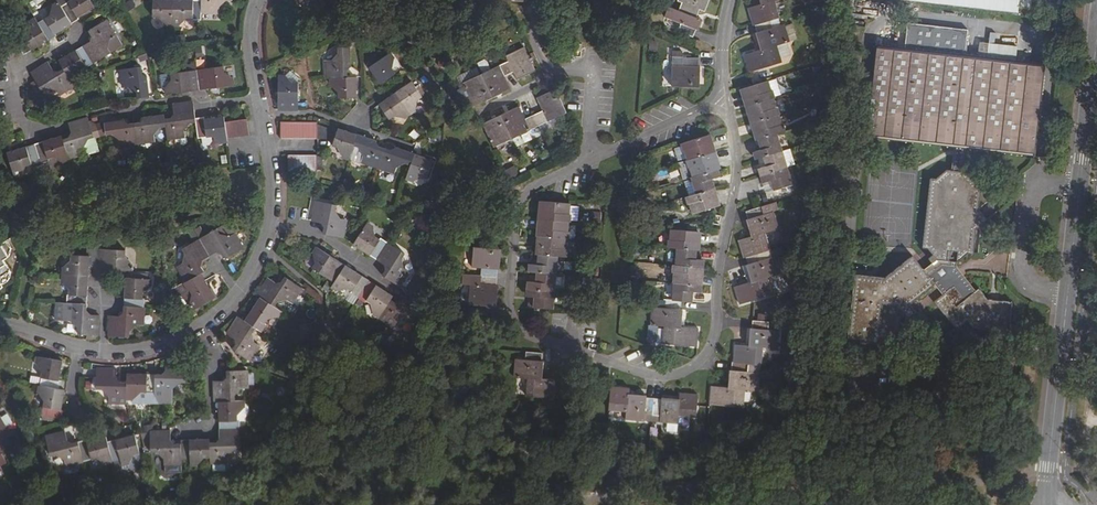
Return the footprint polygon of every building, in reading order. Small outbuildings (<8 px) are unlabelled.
[(24,54),(72,23),(71,22),(95,7),(91,0),(71,0),(61,7),(58,2),(51,6),(48,16),(38,23),(35,18),(27,23),(26,32),(21,35),(20,34),(13,37),(24,54)] [(153,17),(159,17),(166,25),(178,25),(186,18),(200,18),(200,11),(218,13),(219,6),(226,0),(231,0),(153,0),(153,17)] [(693,36),(696,28),(697,28),(700,21),(701,18),(696,16),(699,9),(705,11),(708,2),(702,0),(677,0),(681,2),(678,10),(669,5),(664,16),(681,23),(678,30),(693,36)] [(769,20),(778,18),(774,3),(762,6),(748,10),(753,25),(754,25),(756,33),(755,33),(757,42),(759,41),(761,51),(745,56),(749,73),(755,71),(781,64),(776,47),(788,43),(783,25),(772,29),(769,20)] [(704,19),(701,18),(700,21),(707,24),(710,17),(706,15),(704,19)] [(488,19),(463,30),(465,35),(490,24),(488,19)] [(48,63),(31,73),(35,80),(31,82),(37,92),(45,87),(57,90),(59,95),(74,87),(72,83),(77,81),(80,69),(85,66),(85,67),(109,53),(107,47),(109,37),(115,35),(106,20),(89,30),(92,35),(89,42),(58,61),(63,68),(58,70),(51,69),(48,63)] [(906,49),(877,46),(867,137),(1035,156),(1046,65),(1017,62),(1018,49),(995,46),(997,35),(991,34),(988,59),(967,56),(969,31),(909,24),(906,49)] [(523,46),(505,56),(508,62),(513,72),(517,79),(535,70),(531,62),(529,58),(523,46)] [(350,65),(351,49),(338,48),(339,53),(332,61),(327,61),(326,77),(332,77),(332,85),(340,92),(340,96),(355,97),(355,77),(346,77),(347,69),(350,65)] [(391,53),(370,67),(381,82),(395,73),(393,69),(395,59),(391,53)] [(671,86),(680,86),(698,87),(699,67),(697,67),(697,58),(681,58),(681,67),(672,67),(671,86)] [(508,62),(483,74),(493,97),(510,89),(504,76),(513,72),(508,62)] [(222,67),(170,73),(171,78),(165,85),(165,94),(233,86),(232,78),(223,72),(222,67)] [(142,73),(141,68),(121,71),(123,87),(128,86),(137,92),(137,98),(149,96),(148,77),(142,73)] [(463,83),(468,93),(475,105),(493,97),(483,74),(463,83)] [(278,75),(278,108),(297,108),(298,83),(292,82),(286,76),(278,75)] [(412,81),(380,103),(390,118),(393,115),(404,118),(416,109),(418,99),(422,96),(412,81)] [(770,91),(767,81),(759,84),(740,89),(745,106),(772,98),(774,97),(772,90),(770,91)] [(540,125),(567,111),(556,90),(538,98),(544,111),(535,115),(540,125)] [(775,108),(772,98),(745,106),(749,122),(778,114),(779,114),(777,107),(775,108)] [(248,135),(246,120),(224,122),(224,117),(204,119),(204,117),(195,118),(193,102),(173,104),(174,111),(170,117),(165,118),(164,115),(146,117),(143,122),(128,124),(124,120),(105,123),(106,133),(112,132),(120,138),(121,143),(154,140),(154,133),(158,126),(166,125),(167,138),(184,136),(184,130),(189,122),(196,122),(198,137),(212,135),(220,141),(226,140),(227,137),(248,135)] [(512,138),(540,125),(535,115),(526,119),(520,107),(501,116),(512,138)] [(781,124),(778,114),(749,122),(755,140),(774,134),(784,131),(782,124),(781,124)] [(494,147),(512,138),(501,116),(482,124),(494,147)] [(61,136),(7,153),(15,174),(22,172),(25,164),(31,163),(31,165),(48,160),(47,158),(54,156),(60,160),(84,153),(83,147),(88,138),(92,136),(88,119),(69,125),(71,133),(69,138),(62,140),(61,136)] [(282,122),(281,137),(317,139),(318,123),(282,122)] [(377,141),(338,128),(332,145),(338,147),(342,156),(349,158),(353,145),(360,147),(364,156),(361,162),(395,173),(397,167),(405,163),(411,165),(407,178),(413,180),(422,175),(427,177),(433,159),(395,147),(390,149),(379,145),(377,141)] [(687,151),(689,160),(718,151),(714,134),(683,143),(685,152),(687,151)] [(779,153),(774,134),(755,140),(758,150),(750,153),(751,161),(760,158),(779,153)] [(693,167),(695,176),(720,168),(722,167),(718,151),(689,160),(688,160),(690,168),(693,167)] [(784,169),(779,153),(760,158),(763,167),(755,170),(757,176),(784,169)] [(318,155),(289,154),(288,170),(317,171),(318,155)] [(693,176),(698,194),(718,187),(715,177),(722,176),(720,168),(695,176),(693,176)] [(789,188),(784,169),(757,176),(759,184),(767,182),(770,193),(789,188)] [(937,180),(932,179),(924,248),(929,249),(937,260),(958,262),(970,253),(975,254),(977,229),(988,220),(979,210),(982,185),(978,184),(969,174),(947,171),(937,180)] [(691,204),(694,214),(723,206),(718,187),(698,194),(687,197),(689,204),(691,204)] [(336,205),(316,201),(313,220),(321,221),(324,227),(323,233),(343,237),(346,220),(341,219),(335,210),(336,205)] [(567,214),(568,204),(540,202),(538,220),(567,222),(569,222),(569,215),(567,214)] [(763,215),(760,206),(746,210),(749,220),(746,221),(748,228),(750,227),(753,237),(739,241),(743,258),(747,257),(762,253),(770,251),(765,234),(778,229),(772,213),(763,215)] [(566,231),(567,222),(538,220),(537,237),(566,240),(567,240),(568,231),(566,231)] [(368,223),(355,242),(385,263),(386,271),(384,274),(400,285),(410,271),(404,268),(403,257),(405,254),(381,237),(380,239),(376,236),(374,226),(368,223)] [(242,249),(234,234),(229,237),(220,235),(217,229),(183,248),(185,252),(183,263),(179,266),(187,282),(180,286),(183,293),(184,293),(191,289),(194,296),(190,300),(194,309),(214,297),(200,273),(203,272),(200,266),(202,260),(217,251),(223,252),(226,258),(242,249)] [(667,238),(665,247),(677,248),(697,249),(698,233),(669,230),(668,239),(667,238)] [(565,249),(566,240),(537,237),(535,254),(556,256),(566,256),(566,249),(565,249)] [(3,286),(1,282),(8,278),(10,269),(4,259),(8,256),(1,244),(0,245),(0,288),(3,286)] [(482,267),(481,276),(497,277),(498,268),(500,269),(502,248),(474,246),(472,266),(482,267)] [(124,255),(124,252),(99,249),(99,248),(90,247),(89,257),(72,256),(72,261),(66,266),(64,281),(70,287),(69,293),(68,293),(67,319),(73,320),(79,327),(79,333),(95,334),(97,315),(90,315),(86,310),(89,266),(98,266),(97,268),(129,270),(130,262),(124,255)] [(393,295),(318,247),(314,253),(315,262),(312,267),(335,282),(332,286),(339,290),(348,288),(353,291),(352,292),(366,301),(367,300),(372,303),(373,311),(395,325),(399,319),(409,317),(413,320),(423,305),(406,294),(402,300),(396,301),(391,299),(393,295)] [(677,248),(676,265),(704,267),(704,261),(696,260),(697,249),(677,248)] [(763,258),(762,253),(747,257),(748,263),(746,263),(748,271),(750,271),(753,281),(735,286),(740,303),(754,299),(772,293),(767,276),(781,273),(775,255),(763,258)] [(555,274),(556,256),(535,254),(534,265),(527,264),(526,272),(534,273),(555,274)] [(935,285),(913,257),(885,278),(857,275),(849,340),(878,343),(880,338),(899,340),(901,320),(906,317),(908,319),(917,313),(910,304),(935,285)] [(672,278),(672,283),(673,283),(702,285),(704,267),(676,265),(672,265),(671,278),(672,278)] [(553,290),(555,274),(534,273),(533,282),(525,282),(525,288),(553,290)] [(470,283),(468,304),(496,306),(498,285),(497,285),(497,277),(481,276),(480,284),(470,283)] [(239,316),(228,333),(236,339),(237,343),(234,348),(250,359),(259,345),(254,342),(252,332),(256,327),(262,331),(266,324),(264,323),(267,319),(276,317),(280,310),(274,306),(277,300),(288,298),(292,300),(300,287),(286,277),(282,283),(277,283),(269,279),(259,295),(261,297),(245,320),(239,316)] [(148,286),(149,280),(126,278),(124,313),(119,317),(112,316),(111,335),(128,336),(129,330),(136,323),(142,324),(143,299),(142,299),(143,291),(148,286)] [(673,283),(672,300),(682,301),(692,302),(693,292),(701,292),(702,285),(673,283)] [(966,300),(955,287),(935,302),(958,329),(968,322),(973,328),(1010,333),(1014,304),(989,300),(979,290),(966,300)] [(552,309),(553,290),(525,288),(525,296),(532,297),(531,308),(552,309)] [(189,298),(190,300),(194,296),(191,289),(184,293),(189,298)] [(665,327),(664,344),(697,347),(698,329),(681,327),(682,317),(683,318),(684,310),(681,309),(682,301),(672,300),(664,300),(663,308),(652,307),(651,325),(665,327)] [(767,330),(768,323),(752,322),(751,328),(750,328),(749,336),(751,336),(750,347),(735,345),(734,363),(747,364),(761,365),(762,349),(775,350),(777,331),(767,330)] [(540,378),(540,372),(540,370),(542,370),(542,362),(541,362),(542,353),(526,351),(525,361),(515,359),(514,375),(527,377),(525,395),(552,397),(553,379),(540,378)] [(59,381),(61,361),(39,358),(38,364),(43,371),(39,392),(45,401),(43,415),(62,418),(63,410),(61,409),(64,391),(59,390),(61,381),(59,381)] [(116,371),(97,370),(96,388),(102,388),(109,396),(109,400),(126,401),(127,396),(135,397),(142,390),(147,390),(147,393),(158,394),(159,401),(159,402),(170,403),(172,388),(179,382),(184,382),(186,363),(167,362),(165,371),(161,375),(128,373),(127,383),(120,383),(115,378),(116,371)] [(747,373),(747,364),(734,363),(733,363),(732,372),(730,372),(730,380),(731,380),(730,389),(712,388),(710,405),(743,407),(744,391),(758,392),(759,375),(747,373)] [(246,386),(246,371),(228,371),(228,378),(223,381),(216,381),(217,401),(220,401),(220,438),(216,443),(210,443),(210,440),(181,440),(181,444),(173,443),(172,442),(171,441),(171,432),(151,433),(151,451),(158,452),(165,458),(165,462),(182,463),(182,459),(191,459),(191,463),(199,463),(205,457),(212,457),(211,462),(227,462),(227,455),(235,448),(240,448),(240,421),(237,420),(237,414),(242,409),(243,403),(243,401),(235,400),(235,394),(242,387),(246,386)] [(643,415),(652,416),(654,399),(645,398),(645,397),(638,396),(637,398),(628,397),(628,390),(612,388),(609,410),(626,412),(625,419),(643,422),(643,415)] [(142,390),(135,397),(135,398),(159,401),(158,394),(147,393),(147,390),(142,390)] [(696,418),(697,403),(697,395),(680,394),(679,402),(669,401),(669,399),(662,399),(662,400),(654,399),(652,416),(660,417),(659,423),(677,425),(678,416),(696,418)] [(247,405),(243,403),(242,409),(237,414),(237,420),(240,421),(245,421),(249,413),(247,405)] [(3,471),(1,468),(7,464),(2,455),(5,453),(3,449),(12,444),(8,437),(11,435),(0,416),(0,472),(3,471)] [(65,434),(47,438),(50,455),(56,454),(66,459),(67,465),(98,457),(105,462),(121,459),(122,463),(129,461),(134,453),(139,452),(135,435),(107,441),(106,438),(88,442),(87,441),(73,444),(67,441),(65,434)] [(142,466),(139,452),(134,453),(129,461),(122,463),(132,468),(142,466)]
